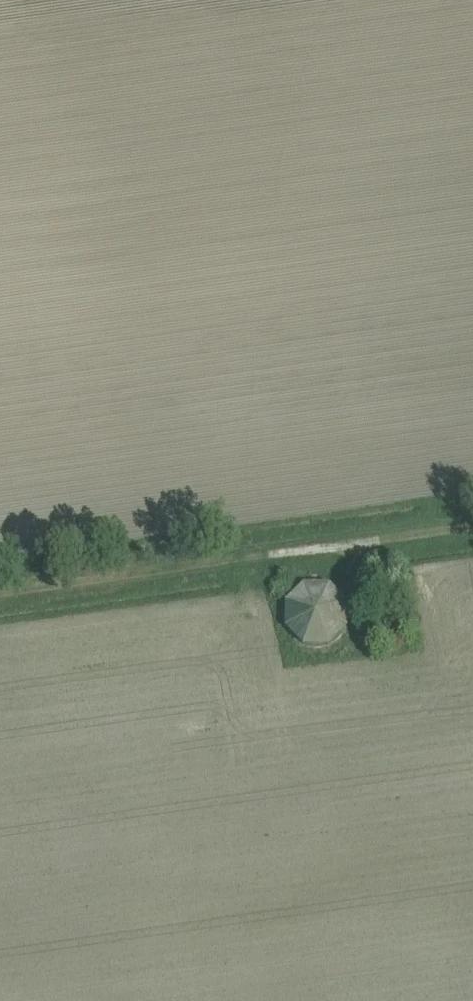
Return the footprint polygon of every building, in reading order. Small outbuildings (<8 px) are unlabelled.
[(285,603),(285,629),(303,647),(328,647),(346,629),(347,603),(329,585),(304,585),(285,603)]
